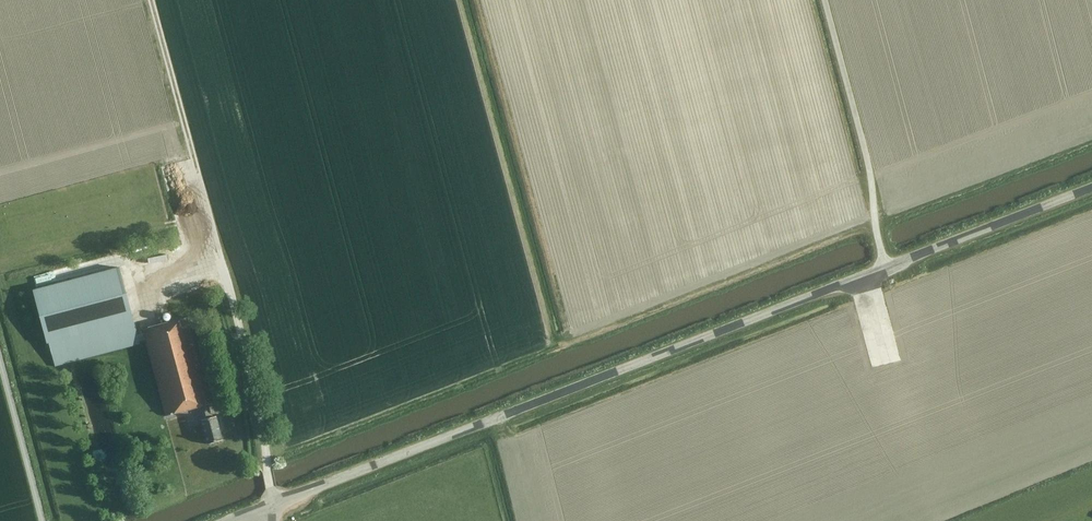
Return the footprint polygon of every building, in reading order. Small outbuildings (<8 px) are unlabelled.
[(136,335),(117,268),(37,290),(33,291),(54,367),(84,359),(138,344),(138,342),(139,341),(137,334),(136,335)] [(210,403),(187,317),(143,328),(166,415),(199,406),(209,443),(223,440),(217,415),(212,417),(209,404),(210,403)]
